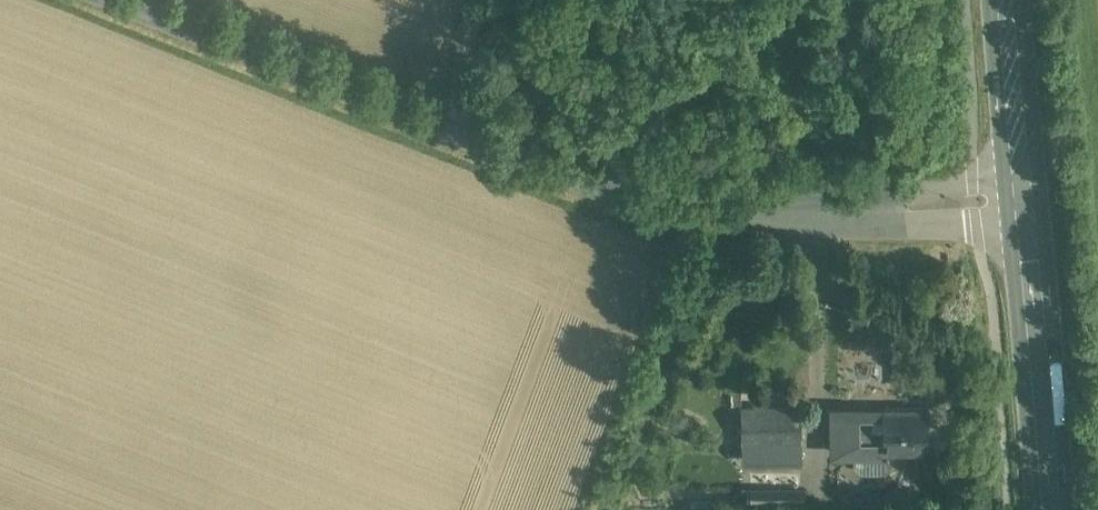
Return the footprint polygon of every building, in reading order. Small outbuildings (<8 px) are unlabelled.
[(908,363),(895,363),(895,384),(908,384),(908,363)] [(677,403),(667,421),(695,435),(704,418),(677,403)] [(884,415),(884,406),(830,405),(830,449),(883,449),(884,445),(884,438),(859,438),(860,415),(884,415)] [(924,406),(884,406),(884,415),(860,415),(859,438),(884,438),(884,445),(924,445),(924,406)] [(800,407),(744,408),(744,438),(778,438),(800,437),(800,407)] [(778,450),(800,450),(800,437),(778,438),(778,450)] [(778,450),(743,450),(743,469),(801,469),(800,450),(778,450)] [(849,492),(848,462),(825,463),(826,493),(849,492)]
